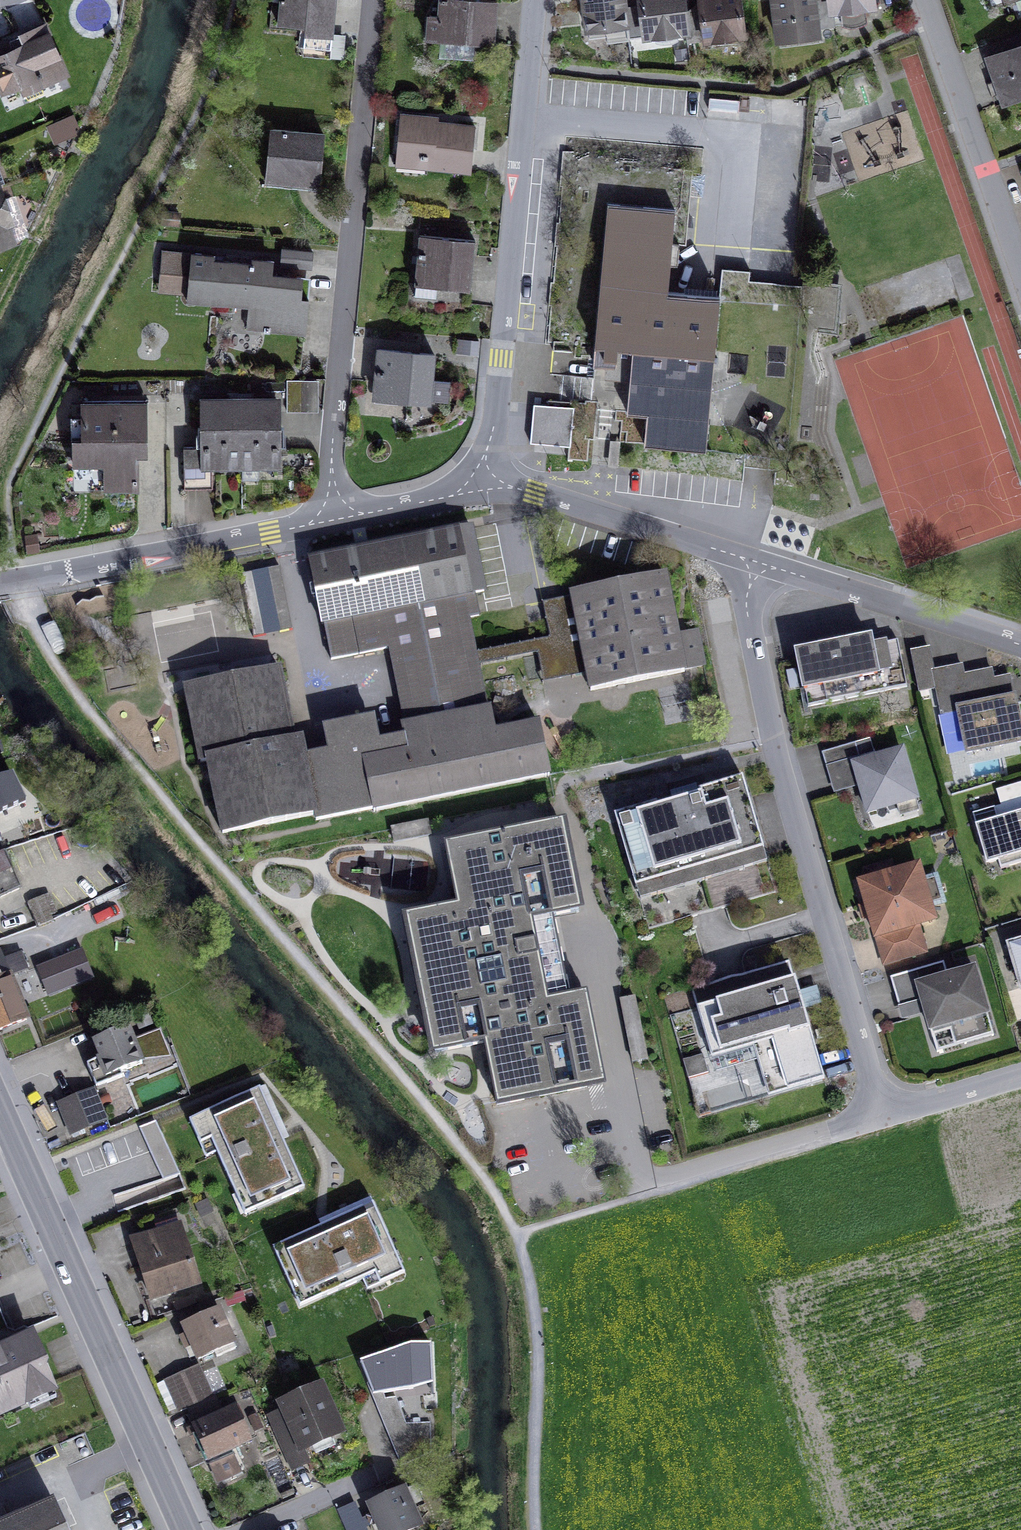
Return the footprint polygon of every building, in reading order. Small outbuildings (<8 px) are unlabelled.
[(331,51),(333,34),(336,0),(281,0),(278,24),(306,26),(304,49),(331,51)] [(428,38),(440,39),(476,42),(493,44),(496,2),(477,0),(441,0),(440,16),(430,16),(428,38)] [(629,38),(625,8),(624,0),(584,0),(588,31),(605,28),(607,43),(629,41),(629,38)] [(686,30),(684,13),(682,0),(642,0),(642,5),(625,8),(629,38),(686,30)] [(740,0),(700,0),(701,11),(684,13),(686,30),(688,43),(745,36),(740,0)] [(834,22),(833,10),(832,0),(774,0),(778,37),(818,32),(817,24),(834,22)] [(873,5),(872,0),(832,0),(833,10),(841,9),(843,24),(866,21),(864,6),(873,5)] [(835,25),(843,24),(841,9),(833,10),(834,22),(835,25)] [(40,84),(65,74),(45,25),(0,44),(0,84),(3,90),(21,83),(27,98),(43,91),(40,84)] [(780,47),(819,42),(818,32),(778,37),(780,47)] [(303,53),(344,57),(346,35),(333,34),(331,51),(304,49),(303,53)] [(439,57),(474,60),(476,42),(440,39),(439,57)] [(988,57),(996,80),(999,78),(1007,101),(1020,96),(1020,46),(988,57)] [(995,105),(1007,101),(999,78),(996,80),(988,83),(995,105)] [(426,167),(471,172),(475,127),(438,123),(438,118),(401,115),(397,157),(426,160),(426,167)] [(52,129),(56,138),(76,130),(72,120),(52,129)] [(272,129),(267,177),(319,181),(324,134),(272,129)] [(396,165),(426,167),(426,160),(397,157),(396,165)] [(318,190),(319,181),(267,177),(266,186),(318,190)] [(682,364),(712,367),(718,300),(719,297),(667,292),(669,264),(677,265),(679,244),(671,243),(674,211),(609,205),(594,358),(594,365),(607,366),(606,372),(622,373),(632,374),(629,413),(648,415),(645,445),(704,450),(708,405),(678,403),(682,364)] [(164,213),(163,223),(178,224),(179,214),(164,213)] [(414,299),(469,304),(474,240),(420,235),(414,299)] [(281,265),(311,268),(313,252),(283,249),(281,265)] [(302,277),(272,274),(273,261),(253,259),(253,264),(223,261),(213,260),(214,255),(162,250),(159,275),(189,277),(188,295),(187,301),(194,302),(195,298),(267,304),(264,331),(264,332),(269,333),(269,331),(270,328),(305,331),(308,299),(300,298),(302,277)] [(718,300),(729,296),(729,294),(749,296),(750,281),(750,271),(722,268),(719,297),(718,300)] [(158,292),(188,295),(189,277),(159,275),(158,292)] [(300,298),(308,299),(310,278),(302,277),(300,298)] [(802,285),(750,281),(749,296),(802,301),(803,286),(833,288),(832,304),(842,304),(844,284),(803,280),(802,285)] [(246,329),(264,331),(267,304),(195,298),(194,302),(249,307),(246,329)] [(476,342),(462,340),(461,348),(476,350),(476,342)] [(431,380),(434,354),(379,349),(375,392),(407,395),(406,400),(407,400),(430,402),(430,401),(431,380)] [(678,403),(708,405),(712,367),(682,364),(678,403)] [(287,380),(287,412),(302,412),(302,380),(287,380)] [(302,412),(317,412),(317,380),(302,380),(302,412)] [(448,403),(450,381),(431,380),(430,401),(448,403)] [(212,465),(212,460),(241,460),(240,400),(240,392),(229,393),(229,400),(203,400),(204,446),(183,446),(184,488),(212,488),(212,465)] [(407,400),(406,400),(407,395),(375,392),(374,402),(407,405),(407,400)] [(278,446),(278,399),(252,400),(240,400),(241,460),(278,459),(277,446),(278,446)] [(137,490),(137,454),(146,454),(145,400),(82,401),(82,416),(83,440),(74,440),(74,465),(105,465),(105,490),(137,490)] [(534,404),(530,443),(570,446),(574,408),(549,405),(534,404)] [(74,440),(83,440),(82,416),(73,416),(74,440)] [(608,466),(618,467),(621,442),(611,441),(608,466)] [(278,464),(278,459),(241,460),(212,460),(212,465),(241,465),(241,480),(256,479),(256,464),(278,464)] [(301,740),(294,741),(280,670),(186,688),(201,762),(208,761),(223,833),(315,814),(316,820),(374,809),(374,810),(548,775),(538,725),(495,734),(490,710),(487,710),(478,665),(476,653),(468,617),(479,615),(474,593),(484,591),(471,528),(310,561),(330,660),(389,648),(392,663),(423,657),(431,699),(401,705),(405,726),(402,727),(405,738),(378,743),(373,719),(325,729),(330,753),(305,758),(301,740)] [(279,632),(292,630),(280,567),(267,569),(279,632)] [(254,638),(267,635),(254,572),(241,574),(254,638)] [(678,636),(666,577),(572,596),(572,597),(582,645),(566,649),(571,673),(587,670),(588,674),(591,690),(685,671),(684,669),(704,666),(697,632),(678,636)] [(550,638),(476,653),(478,665),(536,653),(542,683),(588,674),(587,670),(571,673),(566,649),(582,645),(572,597),(543,603),(550,638)] [(808,707),(907,686),(898,641),(872,646),(870,639),(797,654),(808,707)] [(941,715),(943,714),(959,711),(967,752),(1020,741),(1020,733),(1014,699),(1005,700),(1003,691),(1012,689),(1010,676),(994,679),(992,670),(964,675),(962,666),(934,671),(929,648),(912,652),(920,692),(936,688),(941,715)] [(401,705),(431,699),(423,657),(392,663),(401,705)] [(1005,700),(1014,699),(1012,689),(1003,691),(1005,700)] [(951,755),(967,752),(959,711),(943,714),(951,755)] [(822,753),(826,767),(860,757),(856,743),(822,753)] [(896,804),(915,799),(902,751),(861,763),(854,765),(861,786),(868,812),(896,804)] [(834,794),(861,786),(854,765),(861,763),(860,757),(826,767),(834,794)] [(4,788),(34,778),(28,758),(0,767),(0,776),(4,788)] [(615,815),(649,929),(691,917),(726,906),(776,892),(742,777),(699,790),(700,795),(699,795),(674,802),(658,807),(657,802),(615,815)] [(996,790),(1001,806),(995,808),(998,819),(1020,813),(1020,783),(996,790)] [(674,802),(699,795),(696,785),(671,792),(674,802)] [(919,811),(915,799),(896,804),(900,816),(919,811)] [(998,819),(995,808),(972,814),(987,864),(998,860),(1001,868),(1020,863),(1020,813),(998,819)] [(394,843),(432,835),(428,820),(391,827),(394,843)] [(553,917),(579,912),(572,877),(561,823),(445,846),(457,907),(407,916),(435,1054),(485,1044),(497,1105),(605,1083),(587,994),(569,997),(567,984),(554,924),(553,917)] [(0,858),(0,897),(19,889),(4,856),(0,858)] [(925,951),(917,924),(934,919),(929,903),(923,882),(918,867),(894,874),(891,862),(865,869),(869,881),(860,884),(866,904),(870,918),(884,963),(925,951)] [(929,903),(941,899),(935,878),(923,882),(929,903)] [(38,926),(53,920),(43,897),(29,903),(38,926)] [(863,920),(870,918),(866,904),(859,906),(863,920)] [(1009,946),(1020,986),(1020,942),(1009,946)] [(91,979),(81,951),(39,968),(49,995),(91,979)] [(0,954),(0,1030),(26,1020),(9,976),(3,961),(0,954)] [(9,976),(26,969),(26,968),(29,966),(27,962),(24,963),(20,954),(3,961),(9,976)] [(799,992),(789,960),(746,972),(711,983),(691,988),(711,1055),(753,1043),(757,1059),(765,1084),(806,1072),(810,1084),(824,1080),(804,1010),(799,992)] [(944,962),(891,978),(900,1008),(922,1002),(926,1014),(931,1030),(958,1022),(965,1044),(994,1035),(974,969),(948,976),(944,962)] [(804,1010),(822,1005),(817,987),(799,992),(804,1010)] [(632,1063),(648,1060),(635,996),(620,999),(632,1063)] [(903,1021),(926,1014),(922,1002),(900,1008),(903,1021)] [(937,1052),(965,1044),(958,1022),(931,1030),(937,1052)] [(133,1041),(128,1029),(95,1042),(95,1043),(101,1059),(98,1060),(87,1064),(96,1087),(123,1077),(121,1072),(142,1064),(141,1060),(133,1041)] [(160,1030),(133,1041),(141,1060),(170,1057),(160,1030)] [(92,1044),(98,1060),(101,1059),(95,1043),(92,1044)] [(716,1071),(757,1059),(753,1043),(711,1055),(716,1071)] [(709,1073),(703,1055),(683,1060),(689,1079),(709,1073)] [(768,1096),(810,1084),(806,1072),(765,1084),(768,1096)] [(283,1142),(289,1140),(286,1133),(282,1125),(266,1088),(260,1090),(283,1142)] [(256,1212),(305,1190),(285,1146),(283,1142),(260,1090),(200,1117),(217,1154),(235,1194),(246,1189),(256,1212)] [(88,1126),(104,1119),(93,1091),(77,1098),(88,1126)] [(61,1105),(72,1132),(88,1126),(77,1098),(61,1105)] [(206,1159),(217,1154),(200,1117),(189,1122),(206,1159)] [(140,1129),(145,1141),(161,1134),(157,1125),(156,1122),(140,1129)] [(150,1151),(163,1181),(180,1176),(161,1134),(145,1141),(150,1151)] [(245,1217),(256,1212),(246,1189),(235,1194),(245,1217)] [(319,1222),(321,1228),(373,1205),(371,1199),(324,1220),(319,1222)] [(212,1209),(208,1200),(196,1205),(200,1215),(212,1209)] [(400,1265),(373,1205),(321,1228),(273,1250),(295,1298),(317,1288),(323,1299),(363,1281),(400,1265)] [(177,1218),(155,1225),(158,1233),(159,1237),(181,1230),(177,1218)] [(159,1237),(158,1233),(133,1241),(152,1299),(199,1284),(181,1230),(159,1237)] [(363,1281),(368,1292),(405,1275),(400,1265),(363,1281)] [(300,1309),(323,1299),(317,1288),(295,1298),(300,1309)] [(193,1295),(174,1303),(176,1309),(196,1302),(193,1295)] [(228,1299),(230,1305),(245,1301),(243,1295),(228,1299)] [(218,1310),(214,1300),(177,1312),(183,1326),(218,1310)] [(215,1352),(217,1357),(236,1349),(218,1310),(183,1326),(187,1334),(192,1346),(199,1359),(215,1352)] [(181,1337),(186,1348),(192,1346),(187,1334),(181,1337)] [(46,1366),(33,1337),(0,1352),(0,1427),(59,1401),(52,1385),(43,1367),(46,1366)] [(411,1346),(360,1363),(369,1384),(373,1395),(384,1394),(413,1390),(434,1383),(431,1345),(411,1346)] [(169,1383),(181,1411),(189,1408),(211,1398),(198,1370),(183,1377),(169,1383)] [(403,1460),(384,1400),(386,1399),(384,1394),(373,1395),(369,1384),(367,1384),(401,1466),(403,1460)] [(307,1461),(302,1450),(312,1445),(331,1437),(342,1432),(321,1386),(281,1404),(283,1408),(287,1418),(273,1424),(293,1467),(300,1464),(307,1461)] [(219,1406),(214,1396),(211,1398),(189,1408),(193,1417),(197,1426),(195,1427),(201,1441),(209,1459),(218,1479),(219,1480),(241,1471),(231,1449),(249,1441),(240,1421),(245,1419),(239,1405),(222,1413),(219,1406)] [(403,1460),(401,1466),(432,1453),(430,1423),(406,1424),(396,1398),(386,1399),(384,1400),(403,1460)] [(273,1424),(287,1418),(283,1408),(269,1415),(273,1424)] [(196,1444),(201,1441),(195,1427),(189,1430),(192,1436),(196,1444)] [(316,1454),(335,1446),(331,1437),(312,1445),(316,1454)] [(381,1529),(410,1529),(420,1525),(413,1509),(424,1504),(416,1486),(370,1506),(374,1515),(368,1517),(372,1525),(377,1522),(381,1529)] [(66,1529),(54,1502),(9,1522),(0,1526),(0,1529),(66,1529)] [(340,1512),(348,1529),(365,1529),(364,1528),(371,1525),(367,1517),(361,1520),(354,1505),(347,1508),(340,1512)] [(9,1522),(7,1517),(0,1520),(0,1526),(9,1522)]
